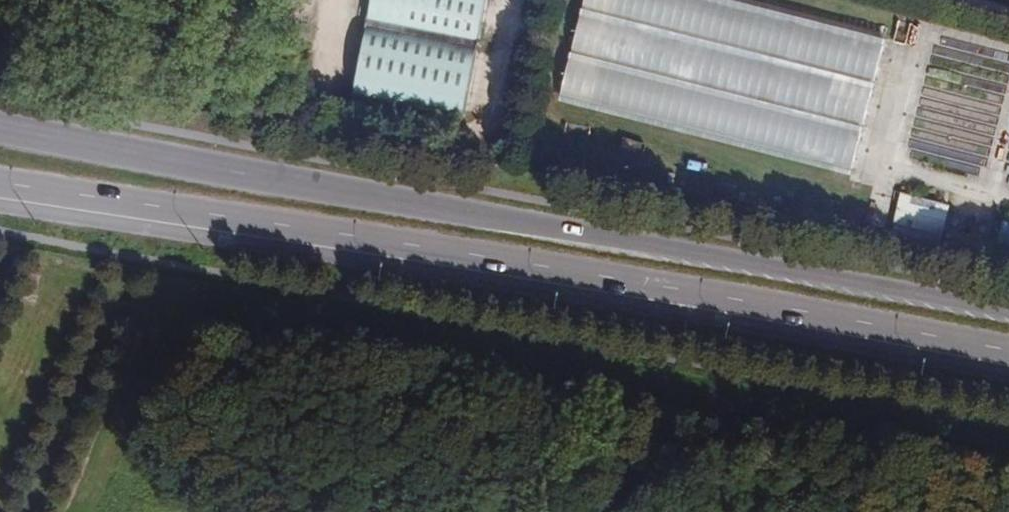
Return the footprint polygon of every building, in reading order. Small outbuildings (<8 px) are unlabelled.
[(370,15),(480,38),(487,0),(373,0),(370,15)] [(559,100),(853,173),(886,40),(725,0),(584,0),(559,100)] [(370,15),(355,91),(465,115),(480,38),(370,15)] [(894,223),(943,235),(951,206),(901,193),(894,223)]
